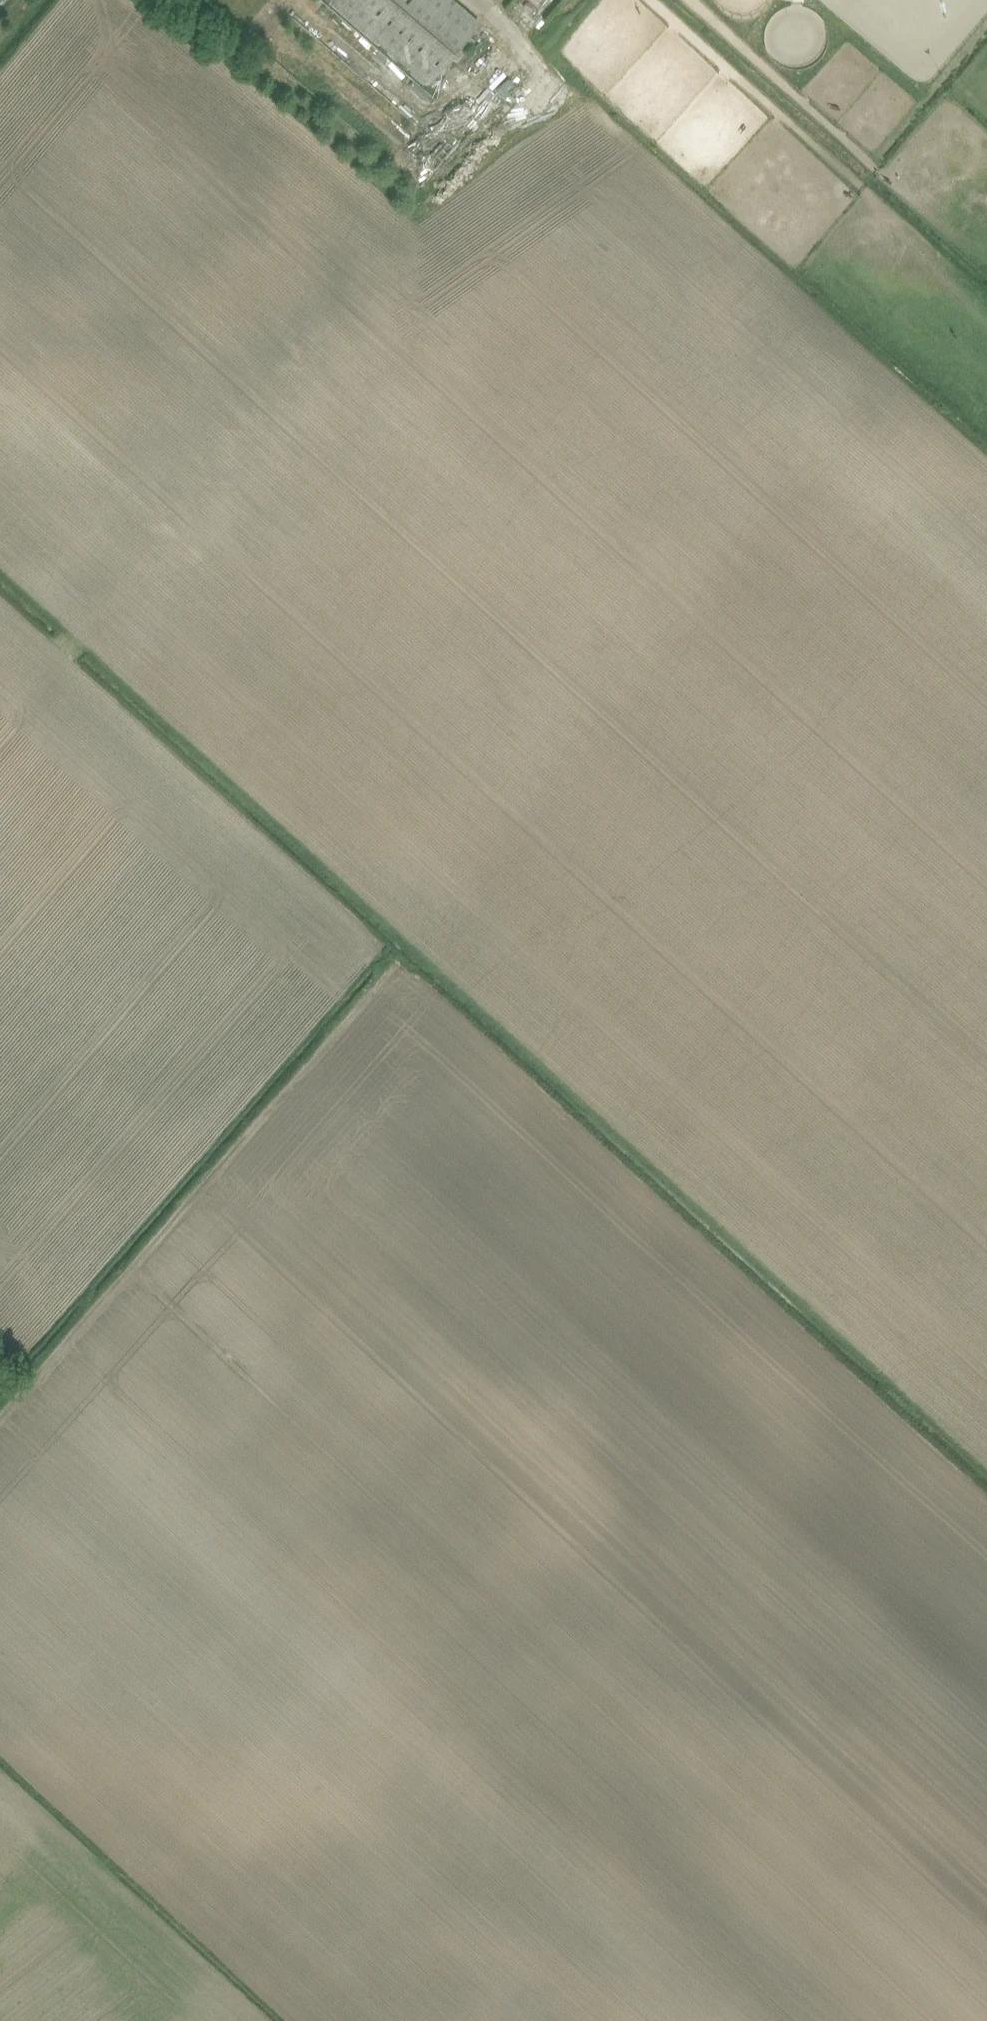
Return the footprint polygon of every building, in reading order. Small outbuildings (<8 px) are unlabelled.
[(428,84),(480,23),(453,0),(329,0),(428,84)]
